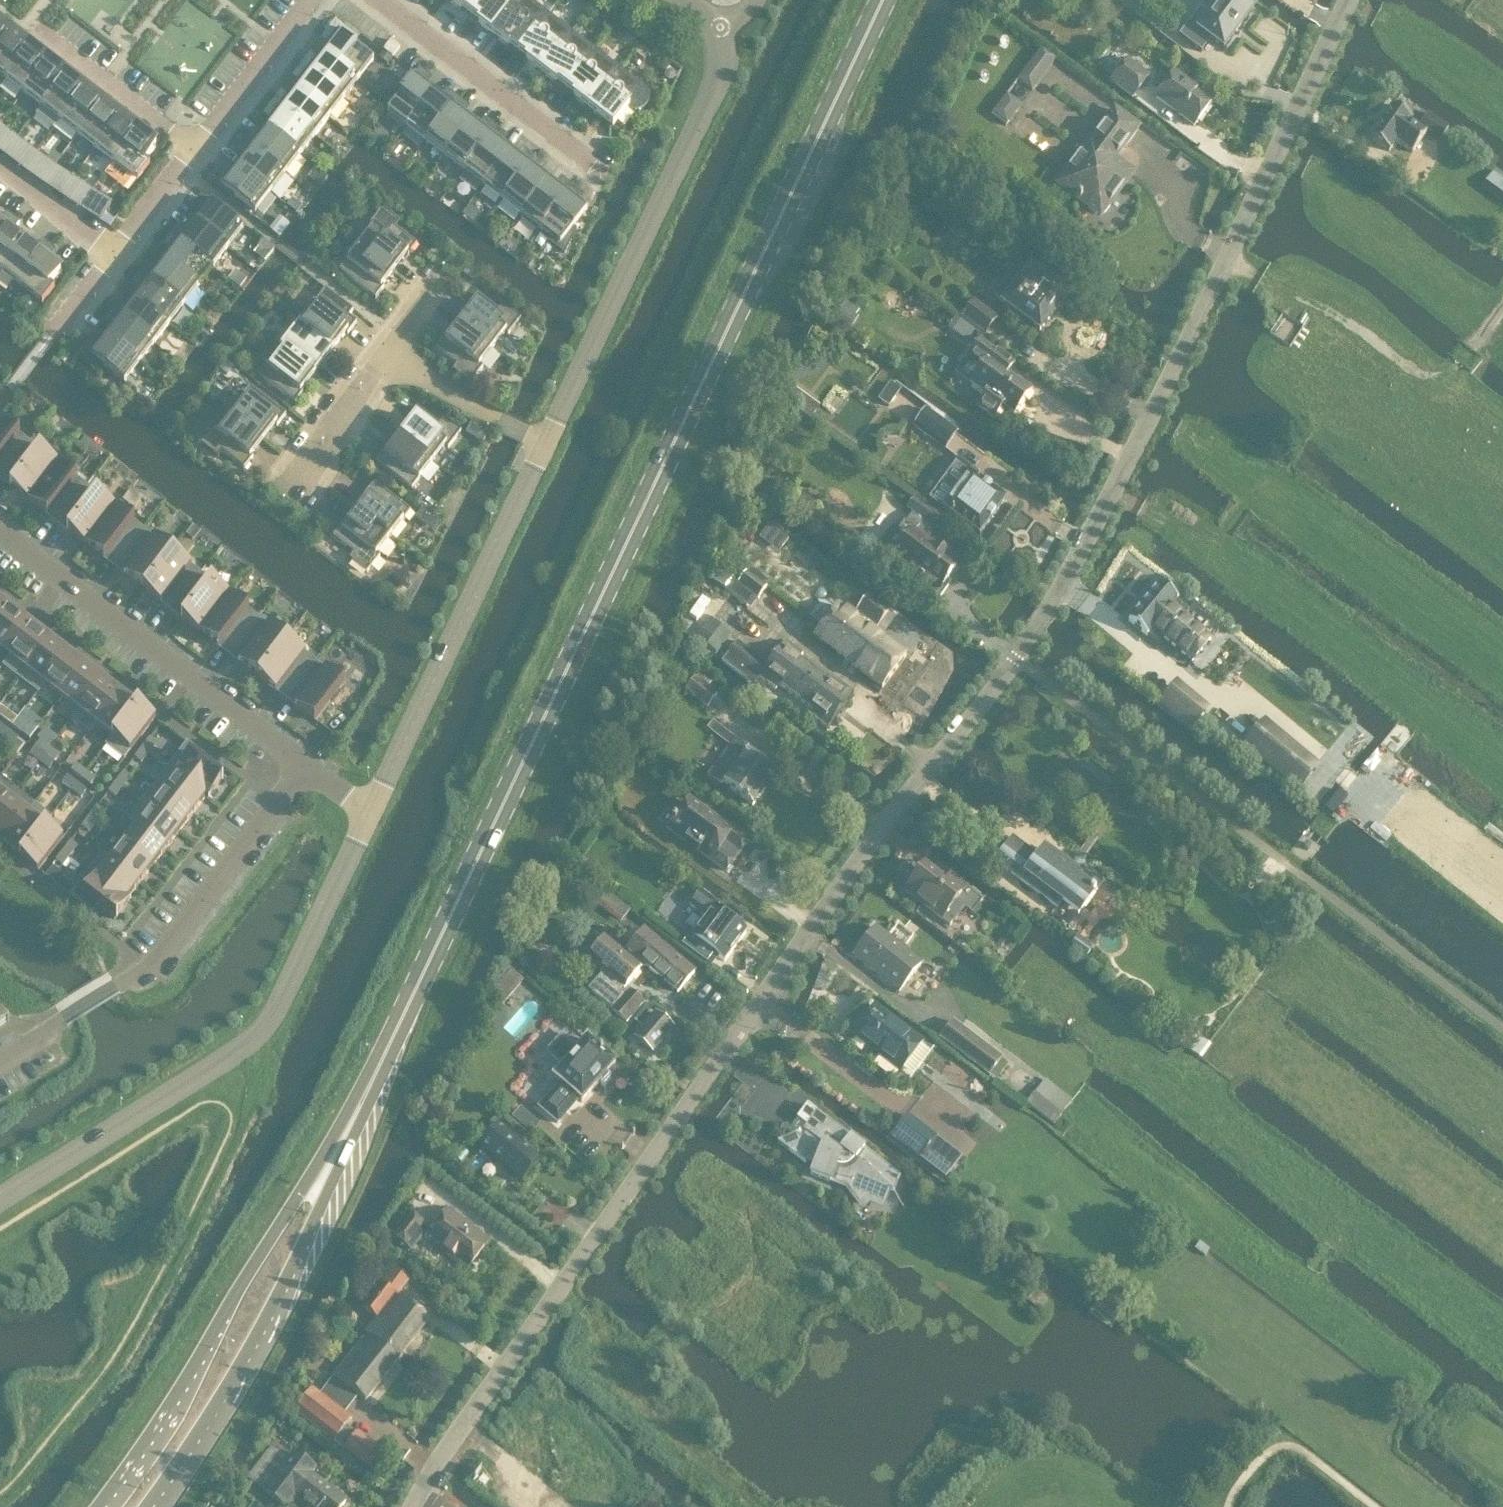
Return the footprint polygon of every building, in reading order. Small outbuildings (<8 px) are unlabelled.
[(446,0),(460,12),(462,10),(471,17),(484,0),(446,0)] [(471,17),(480,24),(478,26),(493,37),(522,0),(484,0),(471,17)] [(493,37),(508,48),(509,46),(518,53),(548,15),(528,0),(522,0),(493,37)] [(1254,11),(1239,0),(1219,0),(1198,28),(1189,22),(1178,36),(1202,53),(1210,41),(1224,51),(1254,11)] [(548,15),(518,53),(527,60),(526,62),(541,74),(571,34),(548,15)] [(323,53),(358,81),(374,61),(353,45),(357,41),(335,24),(324,38),(331,43),(323,53)] [(10,36),(0,28),(0,49),(10,36)] [(571,34),(541,74),(555,85),(557,83),(566,90),(595,52),(571,34)] [(28,50),(10,36),(0,49),(0,77),(5,80),(28,50)] [(392,58),(400,48),(391,41),(384,51),(392,58)] [(23,94),(47,64),(28,50),(5,80),(23,94)] [(1040,50),(1017,81),(1033,92),(1055,62),(1040,50)] [(595,52),(566,90),(575,97),(573,99),(588,110),(619,70),(595,52)] [(358,81),(323,53),(315,64),(308,59),(301,67),(344,100),(358,81)] [(1112,82),(1128,94),(1133,98),(1148,78),(1127,62),(1112,82)] [(41,108),(65,78),(47,64),(23,94),(41,108)] [(329,119),(344,100),(301,67),(295,76),(301,81),(293,91),(329,119)] [(619,70),(588,110),(613,129),(628,109),(630,109),(632,110),(634,111),(636,111),(638,111),(640,110),(642,109),(644,108),(645,107),(646,105),(647,103),(648,101),(648,99),(648,97),(647,95),(646,93),(645,91),(644,90),(643,89),(619,70)] [(387,113),(407,128),(434,93),(424,85),(429,78),(420,71),(387,113)] [(1195,128),(1213,103),(1175,75),(1156,99),(1195,128)] [(59,122),(83,92),(65,78),(41,108),(36,116),(53,129),(59,122)] [(329,119),(293,91),(285,102),(279,97),(272,105),(314,138),(329,119)] [(83,92),(59,122),(77,136),(101,106),(83,92)] [(426,143),(458,101),(450,94),(445,101),(434,93),(407,128),(426,143)] [(993,114),(1008,125),(1022,106),(1007,95),(993,114)] [(426,143),(445,157),(472,122),(462,114),(467,107),(458,101),(426,143)] [(264,129),(300,157),(314,138),(272,105),(265,114),(272,119),(264,129)] [(119,120),(101,106),(77,136),(95,150),(119,120)] [(1411,123),(1413,120),(1393,106),(1391,110),(1386,110),(1382,117),(1383,122),(1370,139),(1390,153),(1397,143),(1413,154),(1427,135),(1417,128),(1411,123)] [(1059,185),(1084,204),(1087,206),(1088,209),(1095,215),(1098,215),(1100,216),(1101,214),(1105,214),(1110,206),(1110,204),(1131,174),(1112,160),(1118,152),(1120,153),(1138,129),(1114,111),(1059,185)] [(114,164),(137,134),(119,120),(95,150),(114,164)] [(464,172),(496,130),(488,123),(483,130),(472,122),(445,157),(464,172)] [(300,157),(264,129),(256,140),(249,135),(243,143),(285,176),(300,157)] [(464,172),(483,187),(510,151),(500,143),(505,136),(496,130),(464,172)] [(137,134),(114,164),(137,182),(150,166),(145,162),(156,148),(137,134)] [(235,167),(270,195),(285,176),(243,143),(236,152),(243,157),(235,167)] [(24,168),(34,156),(26,150),(17,163),(24,168)] [(502,201),(535,159),(526,152),(521,159),(510,151),(483,187),(502,201)] [(34,156),(24,168),(31,174),(41,162),(34,156)] [(502,201),(521,216),(549,181),(538,173),(543,166),(535,159),(502,201)] [(270,195),(235,167),(227,178),(220,173),(213,182),(255,215),(270,195)] [(1502,202),(1502,175),(1495,170),(1483,190),(1502,202)] [(61,195),(71,182),(64,176),(54,189),(61,195)] [(521,216),(540,231),(573,189),(564,182),(559,189),(549,181),(521,216)] [(78,188),(71,182),(61,195),(69,200),(78,188)] [(573,189),(540,231),(551,239),(548,242),(564,254),(575,232),(573,230),(587,210),(576,202),(581,195),(573,189)] [(243,230),(208,204),(201,198),(193,207),(200,213),(192,223),(227,250),(243,230)] [(92,213),(100,219),(110,207),(102,201),(92,213)] [(360,245),(394,271),(406,256),(408,257),(417,246),(395,229),(400,223),(382,209),(369,226),(372,229),(360,245)] [(14,218),(8,213),(0,223),(0,237),(14,218)] [(12,234),(21,223),(14,218),(0,237),(0,274),(24,243),(12,234)] [(227,250),(192,223),(184,233),(177,228),(171,237),(213,269),(227,250)] [(163,261),(198,288),(213,269),(171,237),(164,246),(171,251),(163,261)] [(35,252),(24,243),(0,274),(13,284),(9,289),(14,293),(50,246),(44,241),(35,252)] [(383,287),(394,271),(360,245),(339,272),(375,300),(384,288),(383,287)] [(57,251),(50,246),(14,293),(19,297),(23,291),(42,306),(55,289),(50,286),(61,272),(48,262),(57,251)] [(198,288),(163,261),(155,271),(148,266),(141,275),(184,307),(198,288)] [(1039,332),(1067,295),(1030,267),(1028,270),(1027,269),(1023,268),(1020,270),(1017,273),(1017,277),(1018,281),(1019,282),(1002,304),(1039,332)] [(184,307),(141,275),(135,283),(141,289),(133,299),(169,326),(184,307)] [(321,296),(300,323),(334,349),(346,334),(348,335),(357,324),(349,317),(353,312),(325,290),(321,296)] [(458,323),(492,350),(505,334),(508,336),(521,319),(503,306),(499,311),(477,295),(468,307),(470,308),(458,323)] [(112,313),(154,345),(169,326),(133,299),(125,309),(119,304),(112,313)] [(846,303),(835,320),(847,328),(859,311),(846,303)] [(996,319),(974,303),(962,319),(984,335),(996,319)] [(140,364),(154,345),(112,313),(105,321),(112,327),(104,337),(140,364)] [(948,330),(968,344),(977,331),(957,317),(948,330)] [(300,323),(279,350),(314,376),(334,349),(300,323)] [(492,350),(458,323),(446,339),(445,337),(435,349),(457,366),(452,371),(470,385),(483,369),(480,366),(492,350)] [(124,384),(140,364),(104,337),(96,347),(89,342),(78,356),(100,373),(104,368),(124,384)] [(1031,393),(1006,375),(1014,364),(981,340),(968,358),(982,368),(970,384),(985,395),(976,407),(994,421),(1003,408),(1014,416),(1031,393)] [(279,350),(258,377),(295,404),(304,393),(302,391),(314,376),(279,350)] [(889,408),(901,391),(890,384),(878,400),(889,408)] [(229,415),(264,441),(275,426),(277,427),(286,416),(250,388),(229,415)] [(410,421),(398,436),(433,463),(445,447),(448,449),(461,432),(443,419),(439,424),(417,408),(408,420),(410,421)] [(957,435),(924,411),(911,428),(944,453),(957,435)] [(264,441),(229,415),(217,431),(213,429),(201,445),(218,459),(223,453),(244,470),(253,458),(252,457),(264,441)] [(2,478),(29,442),(0,420),(0,477),(2,478)] [(433,463),(398,436),(386,452),(385,451),(376,462),(412,490),(433,463)] [(2,478),(31,500),(58,465),(29,442),(2,478)] [(980,537),(1007,500),(974,475),(976,472),(960,460),(952,470),(965,480),(943,510),(980,537)] [(85,489),(58,468),(59,466),(58,465),(31,500),(29,502),(58,524),(85,489)] [(355,512),(389,539),(410,512),(374,484),(365,495),(367,497),(355,512)] [(86,546),(88,544),(113,511),(85,489),(58,524),(86,546)] [(933,528),(940,518),(914,500),(907,510),(916,516),(933,528)] [(88,544),(116,566),(144,531),(116,510),(115,512),(113,511),(88,544)] [(389,539),(355,512),(343,527),(341,526),(332,538),(354,554),(349,560),(367,574),(380,557),(377,555),(389,539)] [(936,548),(934,547),(914,532),(904,525),(879,557),(890,565),(902,573),(896,582),(928,605),(936,592),(941,596),(949,585),(946,583),(957,568),(947,560),(953,553),(943,546),(942,548),(938,545),(936,548)] [(116,566),(145,588),(172,553),(144,531),(116,566)] [(199,577),(172,556),(173,554),(172,553),(145,588),(143,590),(172,612),(199,577)] [(719,569),(710,582),(725,592),(747,608),(755,597),(759,600),(768,588),(741,569),(734,579),(719,569)] [(200,634),(202,632),(227,599),(199,577),(172,612),(200,634)] [(1129,621),(1128,622),(1147,638),(1148,637),(1147,636),(1149,634),(1160,643),(1164,639),(1185,656),(1192,663),(1210,641),(1203,635),(1182,618),(1187,611),(1177,602),(1178,601),(1159,586),(1158,587),(1159,587),(1130,622),(1129,621)] [(882,690),(906,658),(867,628),(870,623),(878,629),(890,613),(869,597),(857,613),(858,614),(854,619),(838,607),(814,638),(882,690)] [(202,632),(231,654),(258,619),(230,598),(229,600),(227,599),(202,632)] [(25,619),(6,605),(4,607),(5,608),(0,614),(0,651),(25,619)] [(284,643),(286,641),(258,619),(231,654),(259,676),(284,643)] [(710,650),(717,655),(732,635),(711,619),(696,639),(702,643),(701,644),(710,651),(710,650)] [(50,642),(51,643),(52,641),(34,626),(3,666),(21,680),(50,642)] [(67,655),(66,655),(51,643),(50,642),(21,680),(39,694),(45,686),(44,685),(67,655)] [(827,730),(854,694),(837,681),(833,686),(799,660),(803,655),(785,642),(768,665),(737,642),(722,663),(754,687),(759,679),(776,691),(779,686),(813,712),(810,717),(827,730)] [(257,678),(286,700),(313,665),(284,643),(259,676),(257,678)] [(85,669),(86,667),(68,653),(66,655),(67,655),(44,685),(45,686),(61,698),(84,669),(85,669)] [(342,694),(339,692),(342,687),(313,665),(286,700),(315,722),(316,721),(324,711),(331,701),(335,704),(342,694)] [(101,681),(85,669),(84,669),(61,698),(78,711),(101,682),(101,681)] [(715,697),(693,681),(684,693),(706,709),(715,697)] [(96,725),(118,695),(101,682),(78,711),(72,719),(90,733),(96,725)] [(135,708),(135,707),(119,695),(118,695),(96,725),(112,737),(113,738),(135,708)] [(106,745),(124,759),(155,720),(136,705),(135,707),(135,708),(113,738),(112,737),(106,745)] [(324,711),(316,721),(324,728),(325,728),(334,718),(324,711)] [(12,727),(18,720),(8,712),(2,720),(12,727)] [(12,727),(22,734),(28,727),(18,720),(12,727)] [(713,722),(707,729),(730,746),(708,777),(722,787),(723,785),(752,807),(776,775),(746,752),(749,749),(735,739),(713,722)] [(4,739),(9,732),(0,725),(0,737),(3,739),(4,739)] [(3,739),(13,747),(18,739),(9,732),(4,739),(3,739)] [(1281,737),(1262,759),(1297,788),(1315,766),(1281,737)] [(142,749),(149,755),(157,745),(149,739),(142,749)] [(45,756),(50,749),(51,748),(40,741),(35,748),(45,756)] [(208,762),(209,761),(187,744),(168,769),(206,798),(205,799),(207,800),(222,782),(203,767),(207,761),(208,762)] [(45,756),(35,748),(29,756),(39,763),(45,756)] [(45,756),(54,763),(60,756),(51,748),(50,749),(45,756)] [(142,764),(149,755),(142,749),(134,759),(142,764)] [(45,756),(39,763),(49,770),(54,763),(45,756)] [(86,772),(76,765),(71,772),(81,779),(86,772)] [(193,815),(205,799),(206,798),(168,769),(155,786),(193,815)] [(81,779),(91,787),(96,780),(86,772),(81,779)] [(116,783),(123,789),(131,779),(123,773),(116,783)] [(72,792),(72,791),(77,784),(67,776),(61,784),(72,792)] [(11,800),(17,792),(18,791),(1,777),(0,778),(0,814),(11,800)] [(115,798),(123,789),(116,783),(108,793),(115,798)] [(72,792),(81,799),(87,791),(77,784),(72,791),(72,792)] [(180,832),(192,816),(193,815),(155,786),(142,803),(180,832)] [(0,814),(0,839),(5,843),(27,813),(33,805),(17,792),(11,800),(0,814)] [(166,849),(179,833),(180,832),(142,803),(128,821),(136,827),(137,827),(143,831),(166,849)] [(748,842),(729,828),(727,831),(689,803),(669,830),(685,843),(689,838),(715,858),(712,862),(726,872),(748,842)] [(27,813),(5,843),(21,855),(22,856),(45,826),(45,827),(52,819),(33,805),(27,813)] [(89,817),(96,823),(104,813),(97,807),(89,817)] [(96,823),(89,817),(82,827),(89,833),(96,823)] [(21,855),(19,858),(21,859),(38,872),(63,840),(45,827),(45,826),(22,856),(21,855)] [(166,849),(143,831),(137,827),(136,827),(123,844),(125,845),(153,866),(166,849)] [(1084,869),(1079,876),(1045,849),(1038,859),(1013,840),(996,862),(1057,908),(1061,902),(1078,915),(1102,883),(1084,869)] [(63,852),(70,857),(78,847),(71,842),(63,852)] [(153,867),(125,845),(123,844),(111,860),(110,861),(140,884),(153,867)] [(63,867),(70,857),(63,852),(55,862),(63,867)] [(140,884),(110,861),(111,860),(103,854),(89,872),(127,901),(128,900),(140,884)] [(982,901),(948,874),(940,884),(922,869),(904,892),(949,927),(964,909),(971,915),(982,901)] [(130,902),(128,900),(127,901),(89,872),(70,897),(92,914),(93,913),(92,911),(96,906),(115,920),(130,902)] [(624,921),(632,910),(603,888),(595,900),(624,921)] [(718,957),(725,962),(746,933),(742,930),(745,926),(733,918),(731,921),(716,911),(719,906),(701,892),(690,907),(707,919),(693,938),(686,933),(679,943),(711,967),(718,957)] [(899,992),(921,963),(876,928),(854,956),(899,992)] [(628,951),(633,956),(630,961),(606,940),(590,959),(600,968),(601,977),(589,991),(613,1012),(627,1023),(643,1004),(630,993),(625,998),(618,992),(622,987),(624,988),(640,969),(649,969),(678,993),(694,973),(644,931),(628,951)] [(1089,945),(1077,936),(1071,944),(1086,955),(1091,949),(1089,945)] [(487,995),(502,1008),(524,983),(509,970),(487,995)] [(875,1008),(854,1035),(902,1072),(923,1045),(875,1008)] [(634,1038),(653,1054),(674,1029),(655,1014),(634,1038)] [(9,1026),(0,1019),(0,1032),(9,1026)] [(939,1040),(989,1077),(1003,1059),(953,1021),(939,1040)] [(625,1044),(632,1036),(626,1030),(618,1039),(625,1044)] [(1197,1037),(1188,1049),(1195,1054),(1205,1042),(1197,1037)] [(560,1084),(539,1108),(558,1124),(578,1100),(582,1103),(615,1065),(587,1041),(577,1052),(561,1038),(548,1053),(564,1067),(554,1079),(560,1084)] [(1055,1126),(1060,1118),(1063,1115),(1034,1094),(1026,1105),(1055,1126)] [(890,1191),(894,1193),(900,1177),(807,1105),(796,1119),(806,1127),(803,1131),(807,1134),(802,1140),(796,1135),(777,1143),(806,1165),(806,1164),(814,1167),(811,1175),(830,1183),(832,1179),(848,1186),(847,1189),(859,1205),(868,1198),(884,1205),(890,1191)] [(920,1160),(931,1146),(937,1138),(908,1115),(891,1137),(920,1160)] [(498,1126),(479,1149),(522,1185),(541,1162),(498,1126)] [(448,1212),(426,1240),(467,1271),(489,1244),(448,1212)] [(392,1236),(411,1251),(427,1230),(408,1215),(392,1236)] [(334,1378),(358,1397),(365,1402),(428,1321),(396,1297),(408,1281),(393,1270),(362,1310),(376,1320),(366,1333),(367,1335),(334,1378)] [(313,1391),(296,1413),(334,1443),(352,1421),(313,1391)] [(370,1471),(383,1453),(358,1434),(345,1451),(370,1471)] [(346,1501),(312,1476),(316,1470),(295,1454),(290,1460),(272,1446),(248,1479),(266,1492),(265,1493),(284,1506),(289,1506),(295,1498),(307,1506),(342,1506),(346,1501)]
